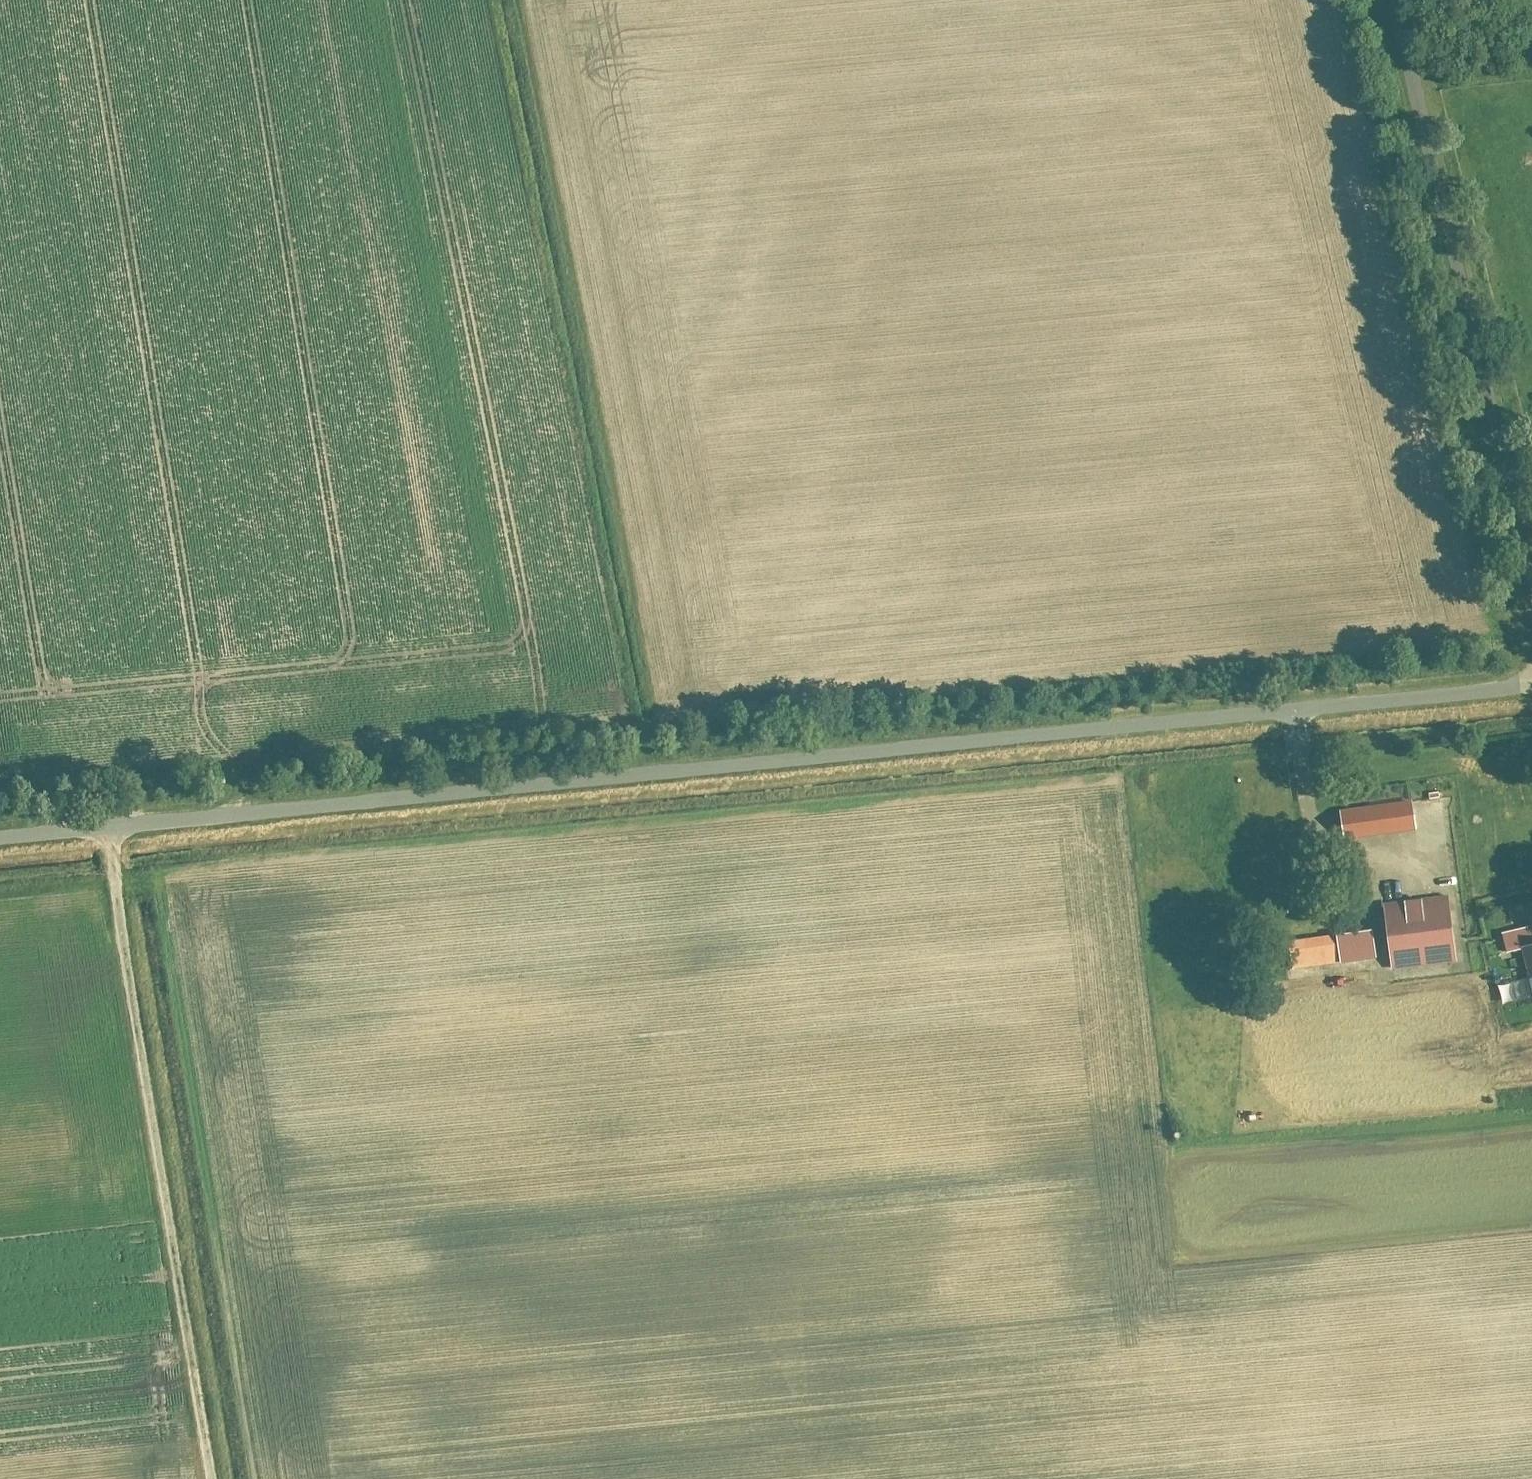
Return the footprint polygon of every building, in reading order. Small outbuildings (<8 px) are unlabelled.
[(1337,812),(1340,844),(1412,835),(1409,804),(1337,812)] [(1380,907),(1386,969),(1450,962),(1444,901),(1380,907)] [(1294,937),(1296,973),(1371,967),(1368,931),(1294,937)] [(1520,952),(1531,1000),(1531,949),(1520,952)]
